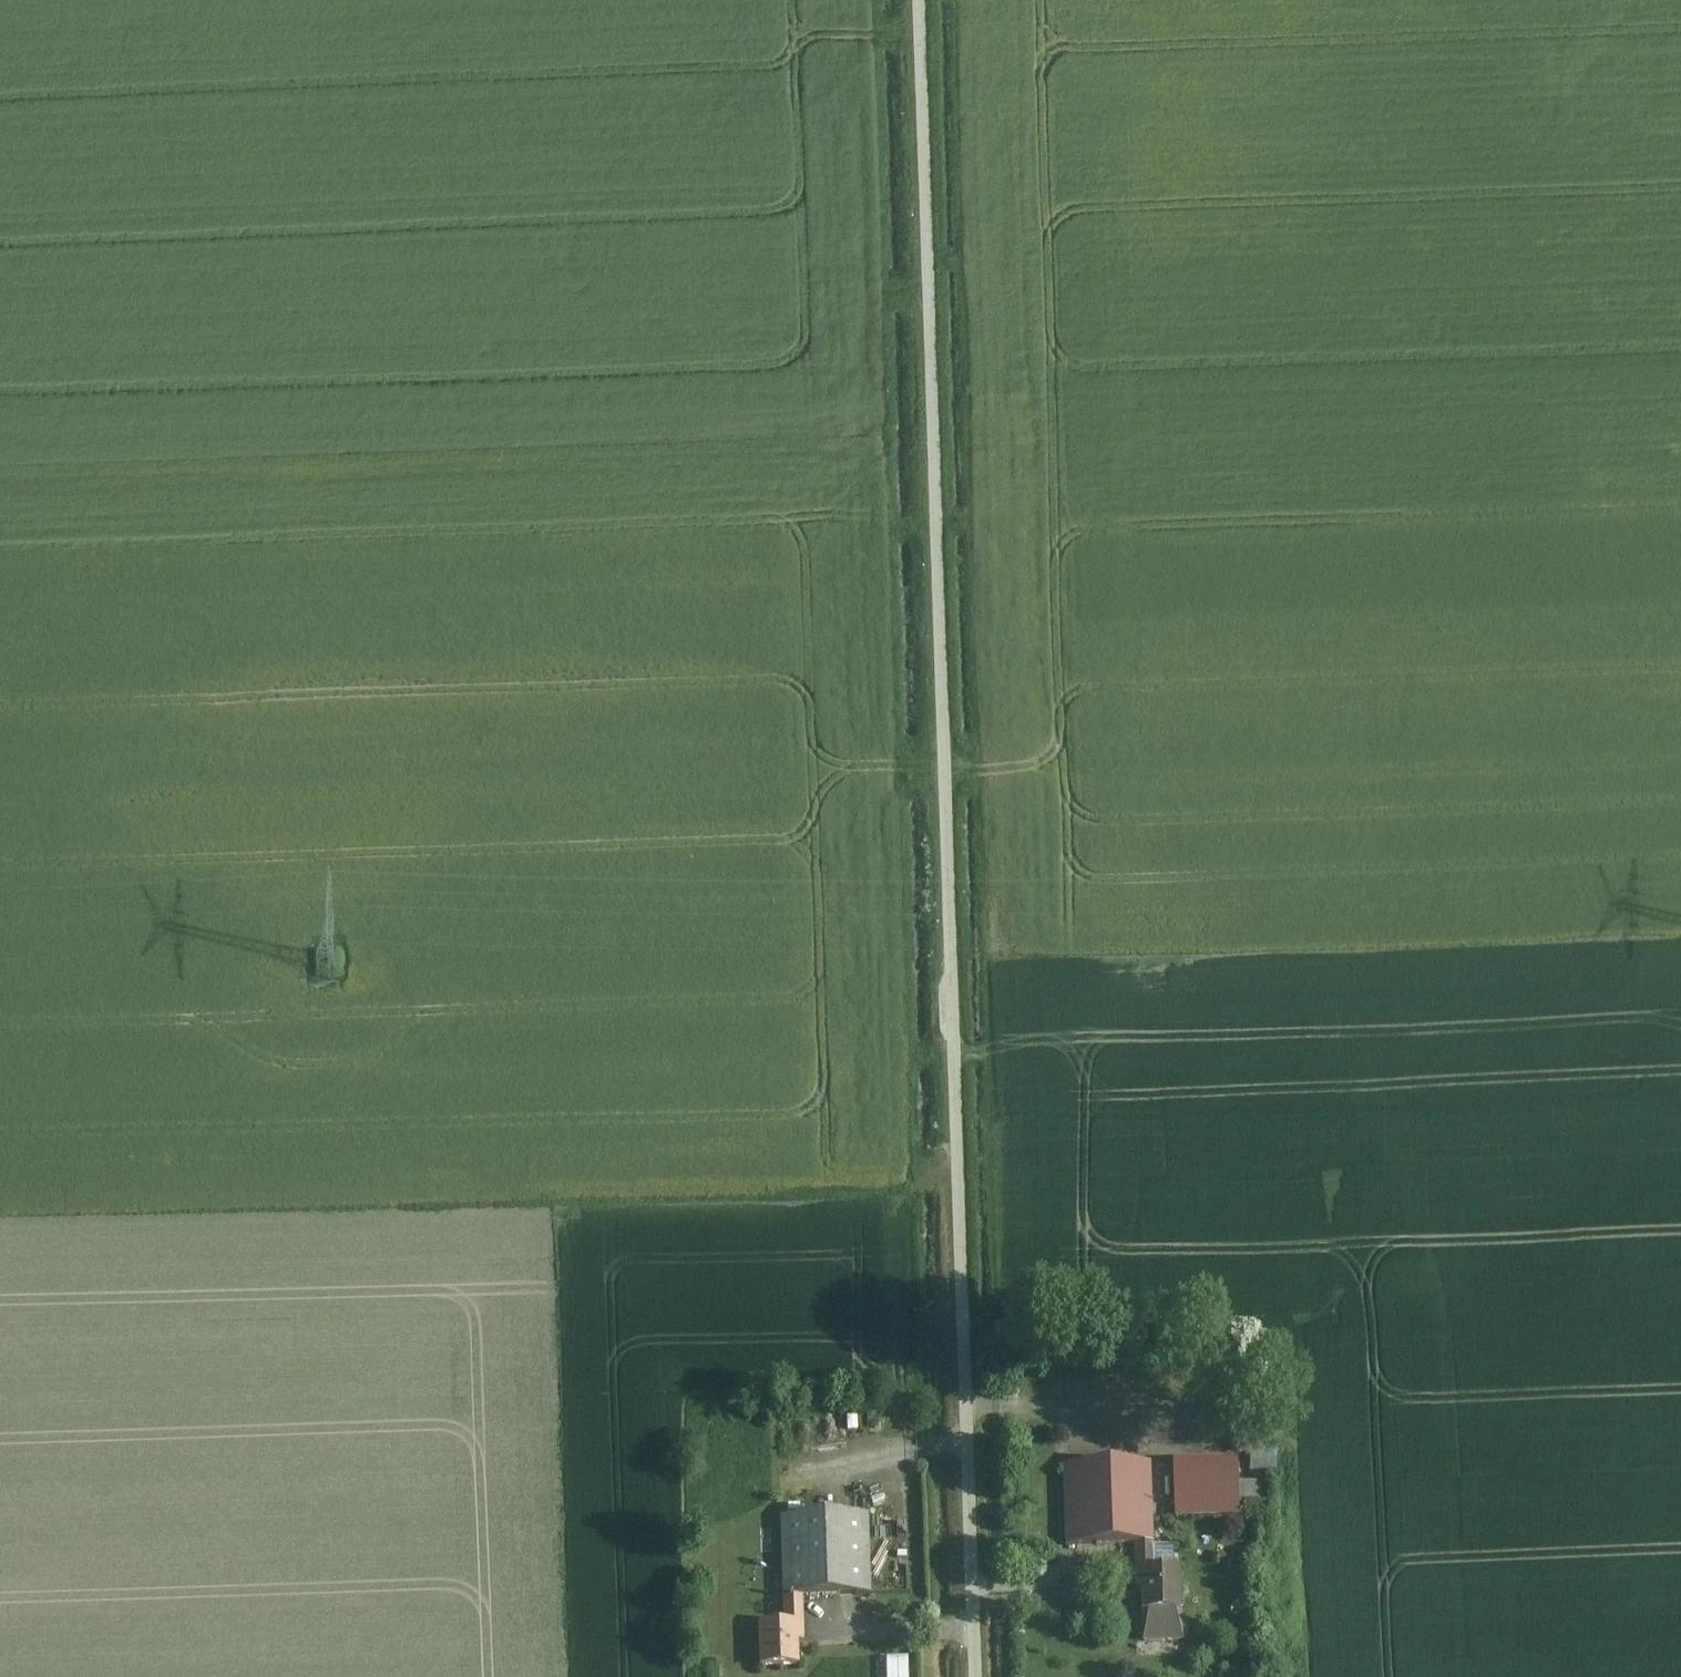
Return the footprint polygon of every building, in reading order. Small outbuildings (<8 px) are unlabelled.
[(1279,1470),(1279,1449),(1250,1448),(1249,1470),(1279,1470)] [(1243,1460),(1174,1462),(1176,1518),(1242,1516),(1242,1506),(1264,1506),(1264,1482),(1244,1482),(1243,1460)] [(1135,1542),(1157,1542),(1153,1461),(1060,1465),(1064,1546),(1135,1542)] [(868,1512),(778,1514),(780,1594),(802,1593),(870,1591),(868,1512)] [(1157,1542),(1135,1542),(1136,1586),(1146,1586),(1147,1642),(1186,1642),(1185,1568),(1157,1569),(1157,1542)] [(804,1641),(802,1593),(780,1594),(782,1621),(752,1622),(755,1666),(796,1664),(795,1641),(804,1641)]
